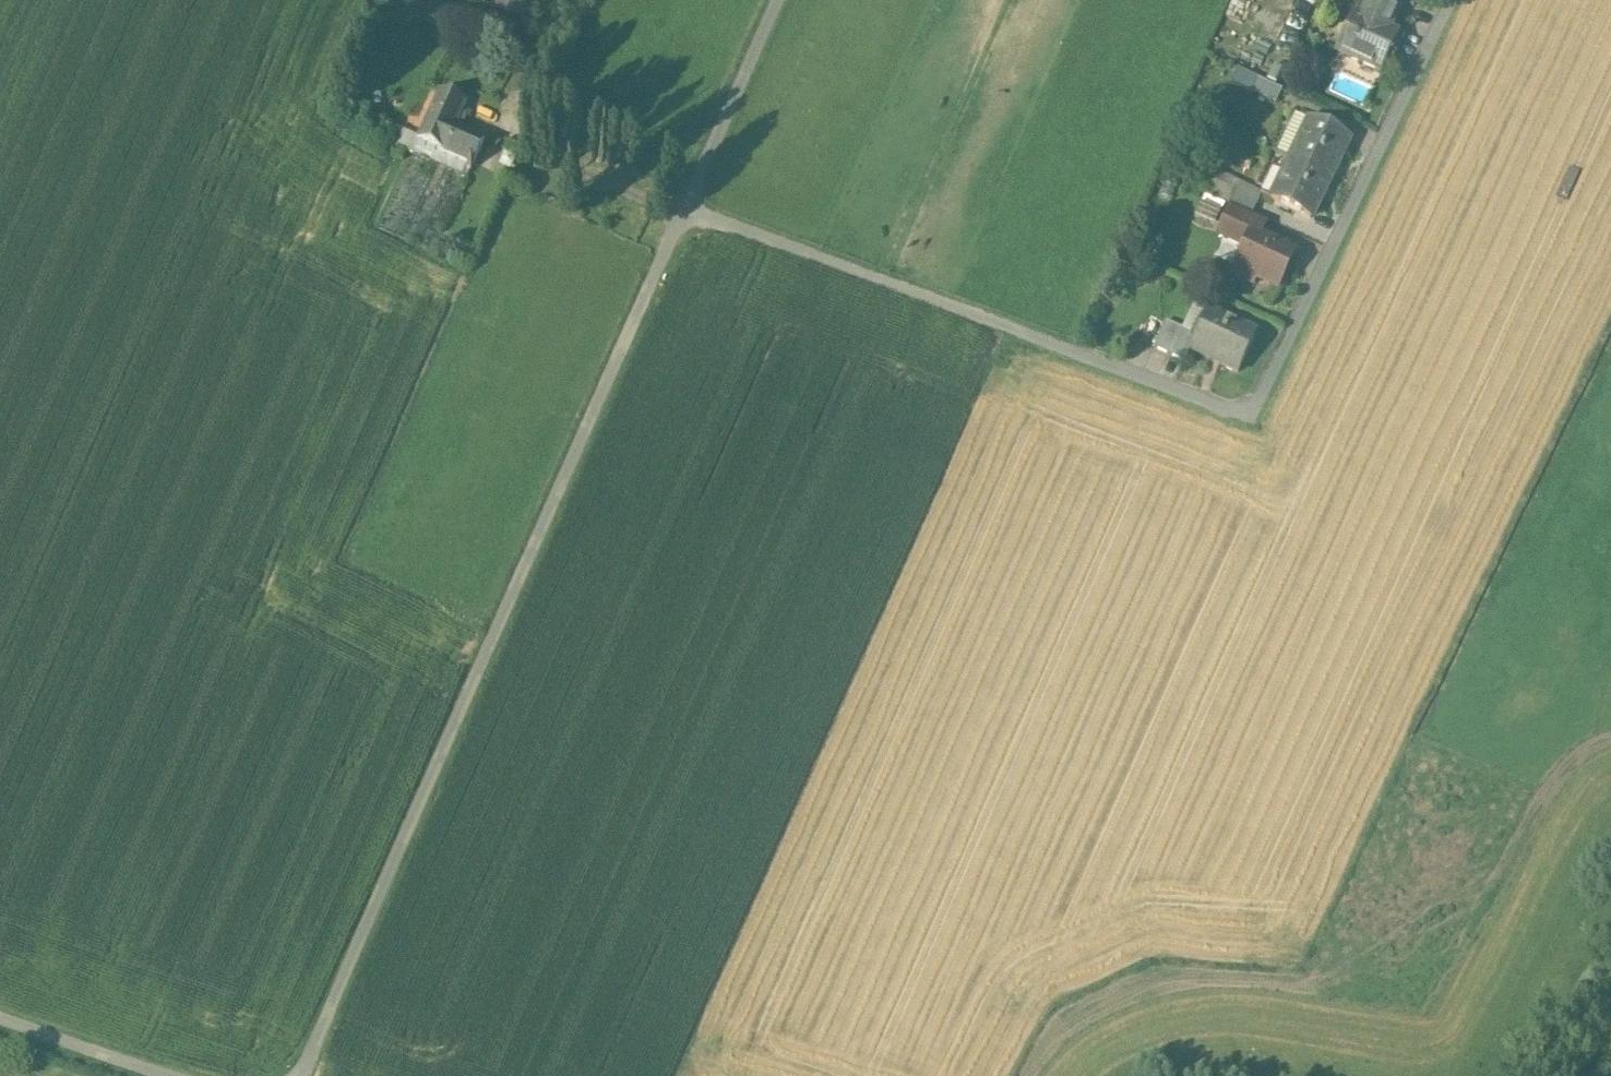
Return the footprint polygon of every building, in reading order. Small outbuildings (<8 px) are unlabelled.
[(1360,20),(1353,16),(1335,53),(1380,74),(1397,37),(1388,32),(1400,8),(1383,0),(1369,0),(1360,20)] [(1335,0),(1356,10),(1361,0),(1335,0)] [(1413,8),(1417,0),(1395,0),(1413,8)] [(1282,91),(1256,79),(1249,93),(1275,105),(1282,91)] [(468,103),(443,92),(420,142),(475,166),(486,141),(457,128),(468,103)] [(1348,142),(1309,123),(1290,162),(1329,181),(1348,142)] [(475,166),(420,142),(415,153),(470,177),(475,166)] [(470,177),(415,153),(381,228),(435,253),(470,177)] [(1290,162),(1271,202),(1310,220),(1329,181),(1290,162)] [(1235,193),(1211,182),(1205,197),(1229,207),(1235,193)] [(1232,208),(1222,230),(1251,243),(1255,246),(1258,239),(1266,223),(1232,208)] [(1255,246),(1251,243),(1237,271),(1238,272),(1236,277),(1248,283),(1251,278),(1277,290),(1291,260),(1282,255),(1280,250),(1258,239),(1255,246)] [(1255,337),(1207,314),(1196,338),(1190,351),(1238,373),(1255,337)] [(1165,324),(1154,349),(1169,356),(1180,331),(1165,324)] [(1196,338),(1180,331),(1169,356),(1183,363),(1189,350),(1190,351),(1196,338)]
